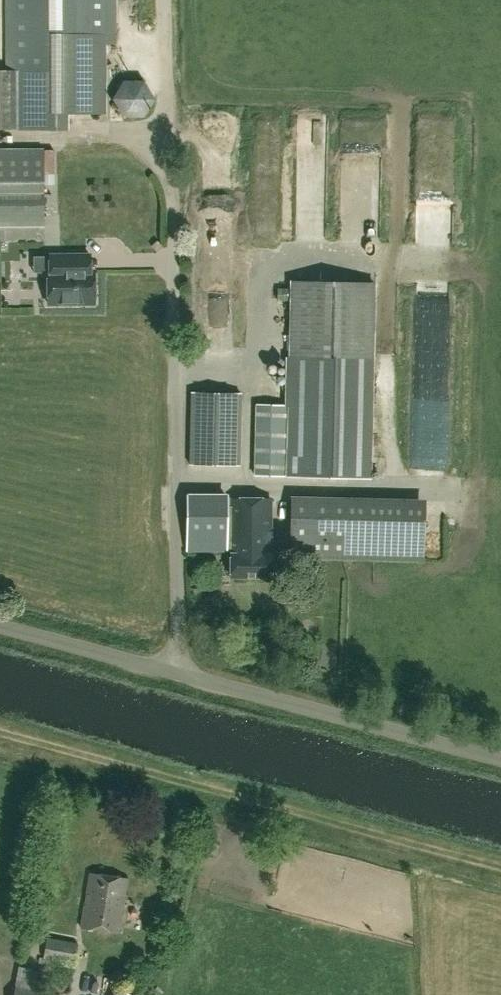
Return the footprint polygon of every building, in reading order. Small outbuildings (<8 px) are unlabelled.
[(115,0),(6,0),(6,69),(0,69),(0,129),(55,129),(54,113),(105,113),(105,44),(115,43),(115,0)] [(145,79),(124,79),(112,98),(122,117),(144,117),(154,98),(145,79)] [(303,160),(332,158),(331,130),(301,132),(303,160)] [(57,171),(57,145),(48,145),(48,171),(57,171)] [(44,226),(44,149),(0,149),(0,227),(44,226)] [(315,188),(331,188),(331,177),(315,176),(315,188)] [(94,254),(76,255),(49,255),(50,271),(48,271),(48,304),(94,303),(94,270),(94,254)] [(17,262),(18,291),(8,291),(9,302),(20,301),(20,308),(42,307),(41,291),(27,291),(27,262),(17,262)] [(292,281),(291,353),(290,405),(256,404),(255,475),(370,478),(374,283),(292,281)] [(424,315),(424,351),(448,351),(449,335),(454,335),(455,316),(424,315)] [(425,353),(424,428),(453,428),(454,353),(425,353)] [(192,392),(190,464),(239,465),(241,393),(192,392)] [(227,505),(227,498),(227,494),(186,493),(186,550),(230,550),(230,576),(270,576),(271,498),(231,498),(231,505),(227,505)] [(425,501),(292,497),(290,557),(423,560),(425,501)] [(90,872),(81,927),(119,933),(128,879),(90,872)] [(78,944),(47,938),(43,958),(75,963),(78,944)] [(35,990),(38,971),(19,967),(13,994),(58,994),(35,990)]
